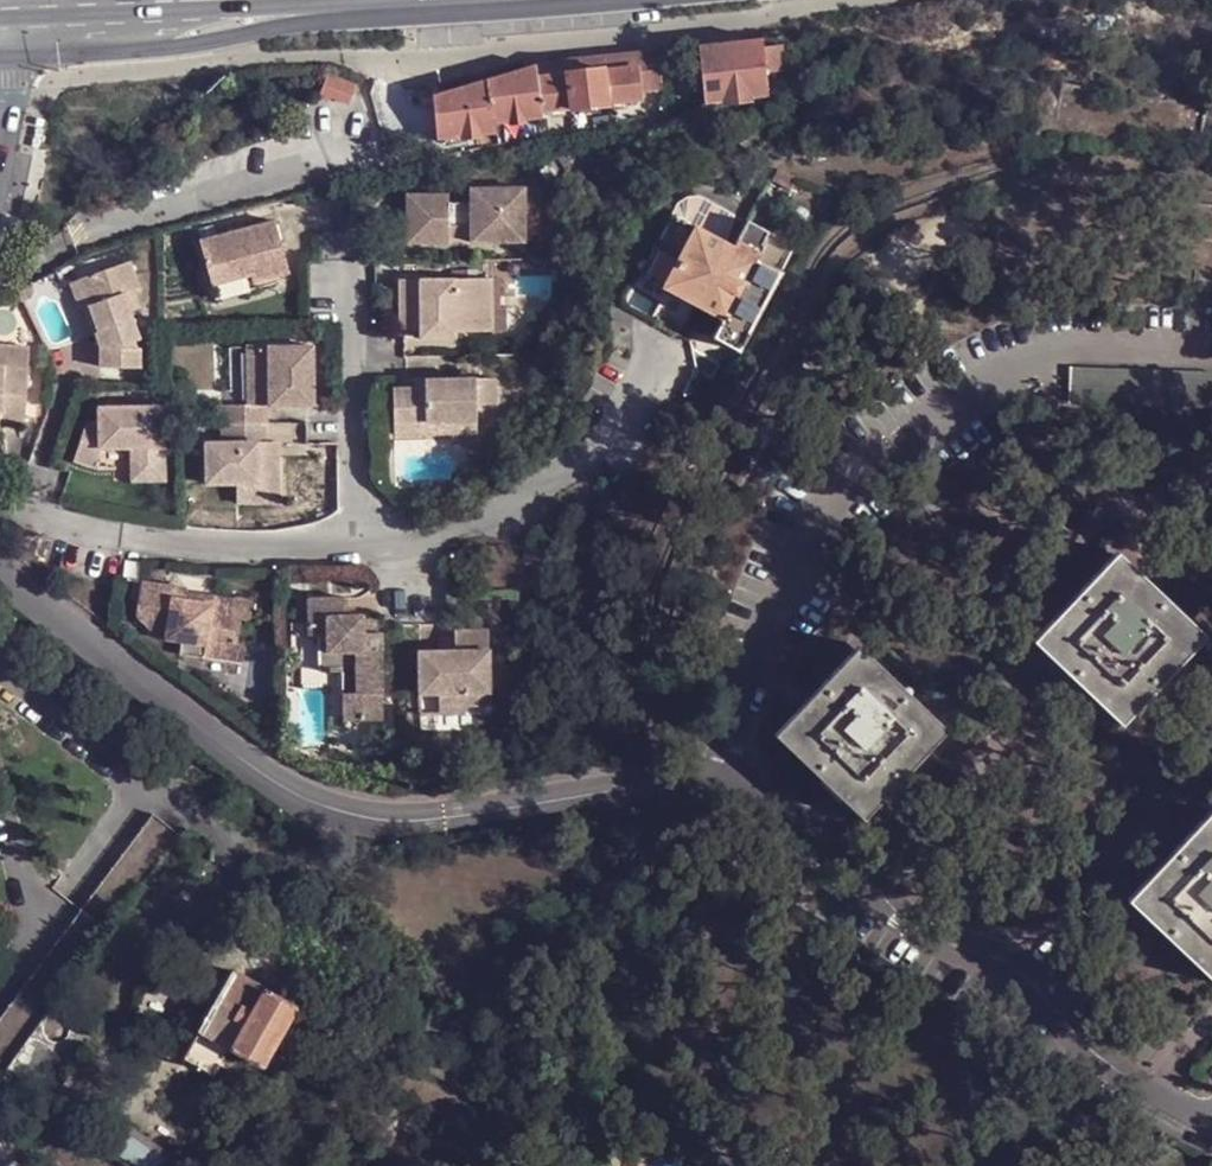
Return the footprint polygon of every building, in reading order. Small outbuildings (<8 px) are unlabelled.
[(707,101),(766,96),(760,37),(700,44),(707,101)] [(537,76),(542,112),(640,100),(639,91),(636,63),(639,50),(601,54),(559,59),(535,65),(537,76)] [(535,65),(435,92),(438,130),(448,140),(495,134),(496,124),(543,118),(542,112),(537,76),(535,65)] [(320,96),(329,100),(332,95),(348,102),(356,84),(328,74),(320,96)] [(409,198),(410,248),(449,249),(450,243),(449,231),(474,229),(473,243),(474,246),(524,245),(524,218),(525,195),(525,192),(473,193),(473,206),(450,206),(449,198),(409,198)] [(542,217),(543,194),(525,192),(524,218),(542,217)] [(639,273),(722,318),(713,334),(739,349),(794,246),(758,226),(745,253),(737,248),(745,220),(710,200),(693,196),(679,202),(639,273)] [(202,240),(215,285),(251,274),(253,281),(290,271),(276,220),(202,240)] [(449,231),(450,243),(473,243),(474,229),(449,231)] [(131,259),(80,279),(99,333),(95,333),(101,346),(102,366),(141,366),(142,344),(136,347),(135,339),(142,337),(132,310),(140,306),(135,289),(142,287),(131,259)] [(251,274),(215,285),(218,296),(254,287),(253,281),(251,274)] [(399,279),(401,329),(422,329),(421,339),(448,338),(448,332),(494,330),(492,277),(399,279)] [(501,277),(492,277),(494,330),(507,331),(507,306),(501,306),(501,277)] [(83,307),(93,334),(95,333),(99,333),(80,279),(70,283),(80,309),(83,307)] [(248,346),(249,405),(263,405),(303,404),(304,396),(313,395),(313,344),(248,346)] [(28,421),(32,346),(0,345),(0,419),(28,421)] [(1071,363),(1069,399),(1211,405),(1211,370),(1071,363)] [(395,389),(397,422),(454,421),(454,431),(453,433),(477,432),(477,404),(494,403),(493,378),(426,379),(425,387),(395,389)] [(249,405),(222,406),(223,424),(263,423),(263,405),(249,405)] [(133,465),(162,464),(161,406),(102,408),(101,423),(88,423),(76,459),(96,467),(104,448),(133,447),(133,465)] [(454,421),(397,422),(397,432),(453,433),(454,421)] [(263,423),(223,424),(224,442),(208,443),(208,484),(238,483),(280,482),(280,455),(269,456),(269,423),(263,423)] [(132,486),(162,485),(162,464),(133,465),(132,486)] [(280,482),(238,483),(238,506),(279,505),(280,482)] [(1207,634),(1167,598),(1162,603),(1135,577),(1140,571),(1116,550),(1081,589),(1086,593),(1059,622),(1054,617),(1034,639),(1072,676),(1077,672),(1106,699),(1101,704),(1123,724),(1159,685),(1155,680),(1182,652),(1186,656),(1207,634)] [(1167,598),(1140,571),(1135,577),(1162,603),(1167,598)] [(205,654),(244,661),(246,641),(238,640),(242,617),(249,618),(251,600),(214,595),(212,603),(187,598),(188,590),(189,587),(144,581),(137,612),(150,627),(169,629),(168,637),(207,643),(205,654)] [(1086,593),(1081,589),(1054,617),(1059,622),(1086,593)] [(214,595),(188,590),(187,598),(212,603),(214,595)] [(328,670),(329,719),(384,718),(381,631),(364,631),(363,614),(346,615),(346,597),(308,599),(310,633),(292,633),(293,646),(302,646),(302,671),(328,670)] [(381,631),(380,613),(363,614),(364,631),(381,631)] [(420,651),(421,693),(438,692),(439,703),(491,701),(489,629),(455,630),(456,649),(420,651)] [(881,665),(860,645),(824,684),(829,689),(802,717),(798,712),(777,734),(816,772),(821,766),(849,792),(845,798),(866,818),(903,779),(899,774),(925,746),(930,750),(949,728),(911,692),(906,696),(878,670),(881,665)] [(1155,680),(1159,685),(1186,656),(1182,652),(1155,680)] [(911,692),(881,665),(878,670),(906,696),(911,692)] [(1072,676),(1101,704),(1106,699),(1077,672),(1072,676)] [(798,712),(802,717),(829,689),(824,684),(798,712)] [(903,779),(930,750),(925,746),(899,774),(903,779)] [(845,798),(849,792),(821,766),(816,772),(845,798)] [(6,1072),(115,915),(175,830),(146,810),(0,1017),(0,1067),(6,1072)] [(1176,849),(1181,854),(1154,882),(1149,878),(1128,898),(1168,936),(1172,932),(1200,959),(1195,962),(1211,978),(1211,810),(1176,849)] [(135,929),(199,835),(190,829),(175,830),(115,915),(135,929)] [(1181,854),(1176,849),(1149,878),(1154,882),(1181,854)] [(1168,936),(1195,962),(1200,959),(1172,932),(1168,936)] [(234,970),(184,1058),(214,1074),(230,1048),(262,1065),(297,1004),(234,970)] [(103,1114),(90,1136),(140,1165),(181,1165),(183,1164),(103,1114)]
